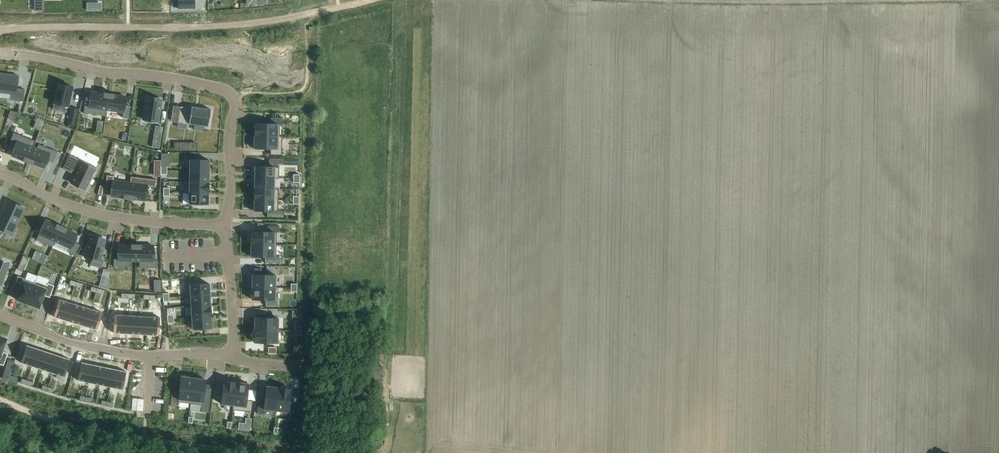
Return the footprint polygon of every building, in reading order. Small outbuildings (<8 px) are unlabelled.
[(11,94),(10,100),(23,102),(25,90),(16,88),(18,77),(0,74),(0,92),(11,94)] [(58,84),(52,109),(67,113),(72,87),(58,84)] [(85,106),(83,113),(105,116),(106,110),(108,95),(103,94),(104,92),(103,92),(103,94),(91,92),(89,106),(85,106)] [(108,95),(106,110),(122,112),(122,118),(128,119),(130,106),(124,105),(125,97),(114,95),(114,94),(113,94),(113,95),(108,95)] [(160,112),(159,112),(159,107),(161,107),(159,107),(160,100),(146,98),(143,120),(157,122),(159,113),(160,113),(160,112)] [(66,126),(75,128),(80,109),(71,107),(66,126)] [(172,116),(171,121),(208,127),(210,109),(191,107),(191,108),(180,107),(179,117),(172,116)] [(10,110),(7,119),(14,121),(17,113),(10,110)] [(280,137),(280,136),(280,124),(282,124),(282,118),(271,117),(270,124),(254,123),(254,136),(280,137)] [(155,126),(152,145),(159,146),(162,127),(155,126)] [(13,133),(9,144),(15,146),(11,156),(23,160),(22,161),(23,161),(23,160),(28,162),(33,147),(30,146),(32,140),(13,133)] [(280,137),(254,136),(254,149),(270,149),(270,155),(281,155),(282,137),(282,136),(280,136),(280,137)] [(174,142),(174,150),(197,150),(197,142),(174,142)] [(33,147),(28,162),(32,164),(32,165),(33,164),(44,168),(47,161),(53,163),(57,152),(38,144),(37,149),(33,147)] [(162,152),(161,165),(169,165),(169,153),(162,152)] [(70,155),(62,169),(75,175),(71,183),(85,190),(88,183),(89,184),(88,183),(90,179),(92,179),(91,178),(96,167),(82,160),(81,160),(70,155)] [(190,160),(189,171),(209,171),(209,160),(190,160)] [(255,166),(254,178),(274,178),(274,179),(279,179),(279,178),(279,167),(255,166)] [(189,181),(189,182),(208,182),(209,171),(189,171),(189,181)] [(106,175),(105,187),(112,188),(111,196),(122,198),(122,199),(123,199),(123,198),(128,198),(130,183),(113,181),(114,176),(106,175)] [(130,183),(128,198),(133,199),(133,200),(133,199),(145,201),(147,186),(155,187),(156,180),(131,177),(130,183)] [(254,178),(254,189),(274,189),(274,188),(274,179),(274,178),(254,178)] [(184,193),(189,193),(208,193),(208,182),(189,182),(189,181),(184,181),(184,182),(184,193)] [(254,189),(254,199),(278,200),(278,189),(274,188),(274,189),(254,189)] [(189,193),(188,204),(208,204),(208,193),(189,193)] [(254,199),(254,211),(268,211),(267,217),(276,217),(277,211),(278,211),(278,200),(254,199)] [(0,217),(0,229),(12,234),(24,208),(7,201),(0,217)] [(39,234),(36,240),(52,247),(54,241),(61,227),(56,225),(57,224),(56,223),(56,225),(45,220),(38,234),(39,234)] [(251,232),(251,244),(252,244),(275,245),(275,232),(277,233),(277,226),(266,226),(265,232),(251,232)] [(61,227),(54,241),(70,248),(68,252),(74,255),(79,245),(73,242),(77,234),(66,229),(66,228),(65,229),(61,227)] [(90,236),(84,258),(91,259),(90,265),(101,268),(103,261),(100,260),(102,252),(103,252),(102,252),(103,247),(105,247),(103,247),(105,240),(90,236)] [(113,259),(113,267),(129,267),(129,261),(135,261),(136,246),(131,245),(131,244),(130,244),(130,245),(118,245),(118,259),(113,259)] [(136,246),(135,261),(139,261),(139,268),(157,268),(157,261),(153,260),(153,246),(141,246),(141,244),(141,246),(136,246)] [(251,244),(250,257),(264,257),(264,263),(273,263),(273,257),(274,257),(275,245),(252,244),(251,244)] [(47,256),(36,250),(32,258),(43,264),(47,256)] [(23,256),(17,268),(23,271),(29,258),(23,256)] [(4,281),(10,265),(3,263),(0,270),(0,279),(4,281)] [(104,269),(99,285),(109,289),(109,271),(104,269)] [(252,274),(252,287),(275,288),(275,275),(252,274)] [(22,284),(16,299),(27,304),(35,283),(34,283),(18,276),(16,281),(22,284)] [(35,283),(27,304),(39,308),(43,295),(49,298),(54,286),(48,284),(47,285),(35,281),(34,283),(35,283)] [(209,284),(185,285),(186,297),(190,297),(190,296),(210,295),(209,284)] [(252,287),(251,300),(266,300),(266,306),(277,306),(278,300),(275,300),(275,288),(252,287)] [(210,295),(190,296),(190,297),(191,307),(210,306),(210,295)] [(58,299),(53,317),(64,320),(69,302),(58,299)] [(69,302),(64,320),(75,324),(80,306),(69,302)] [(80,306),(75,324),(86,327),(91,309),(80,306)] [(210,306),(191,307),(191,318),(211,317),(210,306)] [(91,309),(86,327),(97,330),(102,312),(91,309)] [(292,311),(292,320),(301,321),(301,312),(292,311)] [(114,315),(113,333),(124,334),(125,315),(114,315)] [(125,315),(124,334),(136,335),(137,316),(125,315)] [(137,316),(136,335),(147,335),(148,317),(137,316)] [(148,317),(147,335),(158,336),(159,317),(148,317)] [(211,317),(191,318),(192,329),(211,328),(211,317)] [(254,329),(277,330),(278,317),(255,317),(254,329)] [(277,342),(277,330),(254,329),(254,342),(277,342)] [(55,352),(59,346),(53,342),(49,347),(55,352)] [(26,345),(21,363),(31,366),(37,349),(26,345)] [(37,349),(31,366),(42,370),(48,352),(37,349)] [(48,352),(42,370),(53,374),(59,356),(48,352)] [(59,356),(53,374),(64,377),(70,360),(59,356)] [(8,360),(5,370),(11,372),(15,362),(8,360)] [(81,362),(77,380),(88,383),(92,365),(81,362)] [(92,365),(88,383),(100,385),(103,367),(92,365)] [(103,367),(100,385),(111,387),(115,369),(103,367)] [(144,389),(144,367),(136,367),(136,394),(145,394),(145,389),(144,389)] [(115,369),(111,387),(122,390),(126,372),(115,369)] [(172,391),(170,406),(178,407),(178,402),(190,403),(193,378),(181,377),(179,392),(172,391)] [(193,378),(190,403),(201,405),(201,412),(208,413),(210,397),(204,396),(206,379),(193,378)] [(223,381),(220,404),(232,405),(233,405),(236,382),(223,381)] [(232,405),(232,410),(251,412),(253,401),(246,400),(248,384),(236,382),(233,405),(232,405)] [(258,402),(256,413),(263,414),(264,409),(276,411),(278,388),(266,386),(264,402),(258,402)] [(278,388),(276,411),(288,412),(291,389),(278,388)]
